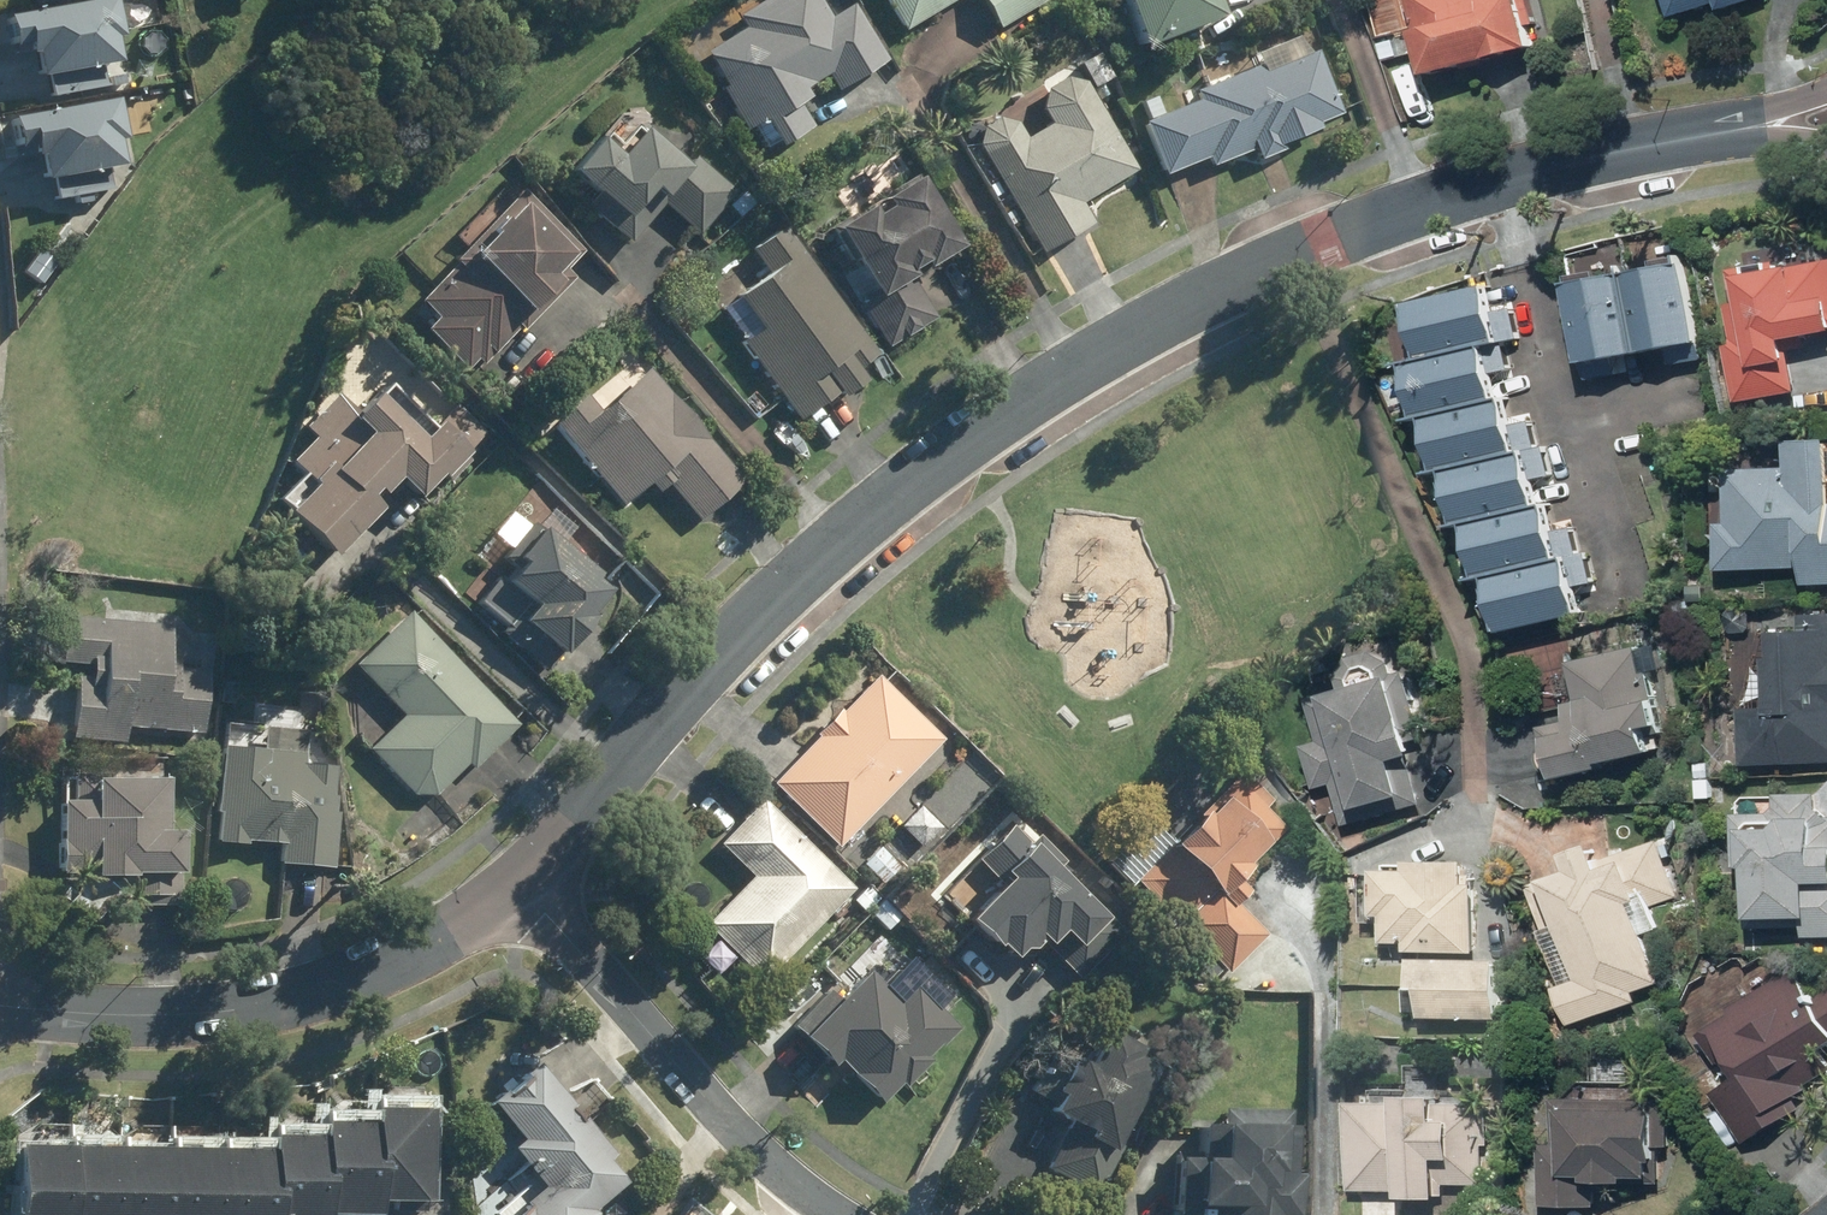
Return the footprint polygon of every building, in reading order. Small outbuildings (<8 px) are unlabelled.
[(810,0),(770,0),(732,25),(737,34),(691,64),(739,136),(751,128),(768,154),(804,131),(790,109),(802,102),(797,95),(822,79),(833,95),(881,63),(846,11),(826,24),(810,0)] [(893,37),(958,0),(872,0),(893,37)] [(988,34),(1048,0),(969,0),(988,34)] [(1200,0),(1103,0),(1126,56),(1209,23),(1200,0)] [(1422,88),(1527,57),(1510,0),(1415,0),(1405,3),(1415,37),(1408,40),(1422,88)] [(1663,24),(1712,8),(1715,16),(1762,0),(1655,0),(1663,24)] [(39,81),(49,80),(51,98),(106,92),(104,74),(120,72),(113,6),(6,18),(11,56),(36,53),(39,81)] [(1193,106),(1158,118),(1152,101),(1136,106),(1142,123),(1132,127),(1150,180),(1200,162),(1202,169),(1246,154),(1250,166),(1278,156),(1275,148),(1315,134),(1313,126),(1335,118),(1314,57),(1241,82),(1239,74),(1188,92),(1193,106)] [(1003,117),(963,140),(1032,262),(1083,233),(1069,209),(1132,173),(1074,71),(1023,99),(1039,127),(1016,140),(1003,117)] [(43,184),(49,183),(52,205),(108,196),(105,174),(126,171),(116,104),(13,119),(20,164),(40,161),(43,184)] [(581,206),(576,212),(621,246),(650,208),(695,243),(734,192),(695,162),(690,167),(636,126),(603,168),(578,149),(551,184),(581,206)] [(916,200),(921,196),(910,178),(818,237),(861,303),(853,308),(881,353),(930,321),(905,282),(950,253),(916,200)] [(579,255),(518,194),(406,305),(426,325),(415,336),(455,377),(470,363),(476,369),(511,335),(514,338),(532,321),(522,311),(579,255)] [(778,228),(743,254),(749,261),(714,286),(750,335),(736,345),(793,422),(828,397),(833,402),(859,383),(852,374),(873,359),(778,228)] [(1728,280),(1733,310),(1723,312),(1729,348),(1724,349),(1734,410),(1793,401),(1785,348),(1826,341),(1826,264),(1728,280)] [(1619,283),(1633,362),(1694,351),(1679,271),(1619,283)] [(1633,362),(1619,283),(1561,293),(1576,373),(1633,362)] [(1411,371),(1476,357),(1496,352),(1482,293),(1398,312),(1411,371)] [(1488,412),(1476,357),(1411,371),(1395,375),(1408,431),(1413,430),(1488,412)] [(739,486),(639,372),(557,444),(614,509),(651,477),(694,526),(739,486)] [(453,461),(379,390),(363,406),(360,403),(348,415),(327,395),(291,432),(304,445),(280,470),(291,480),(265,507),(275,516),(271,520),(318,566),(331,552),(384,497),(398,511),(424,484),(428,487),(453,461)] [(1488,412),(1413,430),(1426,487),(1435,485),(1515,466),(1502,409),(1488,412)] [(1826,449),(1782,449),(1782,471),(1718,471),(1718,530),(1711,530),(1711,575),(1797,575),(1797,590),(1826,590),(1826,517),(1826,449)] [(1515,466),(1435,485),(1447,539),(1453,537),(1537,518),(1524,464),(1515,466)] [(1507,525),(1453,537),(1466,595),(1481,591),(1556,574),(1543,517),(1537,518),(1507,525)] [(520,528),(494,558),(506,568),(470,611),(498,634),(494,639),(538,676),(578,629),(570,622),(589,599),(577,589),(583,581),(520,528)] [(1556,574),(1481,591),(1493,641),(1574,623),(1563,572),(1556,574)] [(179,625),(70,617),(67,662),(79,663),(74,738),(131,742),(133,725),(211,731),(216,671),(176,667),(179,625)] [(513,727),(399,617),(346,671),(395,718),(365,749),(424,807),(464,766),(470,771),(513,727)] [(1807,618),(1807,638),(1765,637),(1764,663),(1738,662),(1735,766),(1826,768),(1826,619),(1807,618)] [(1639,655),(1566,667),(1573,706),(1561,708),(1564,725),(1534,730),(1544,789),(1599,780),(1598,771),(1644,763),(1640,740),(1653,737),(1639,655)] [(937,743),(872,679),(764,789),(828,853),(937,743)] [(1311,704),(1321,746),(1300,751),(1311,796),(1332,791),(1341,827),(1372,820),(1370,812),(1398,805),(1390,769),(1408,765),(1389,685),(1311,704)] [(239,743),(227,742),(222,840),(284,842),(283,864),(334,866),(339,761),(309,759),(310,728),(268,726),(267,736),(240,735),(239,743)] [(1222,887),(1254,853),(1274,832),(1247,807),(1258,796),(1230,770),(1199,803),(1124,885),(1224,977),(1261,936),(1228,906),(1235,899),(1222,887)] [(173,777),(79,774),(68,774),(65,874),(122,876),(121,901),(181,903),(181,873),(191,874),(192,827),(171,826),(173,777)] [(1773,801),(1748,800),(1738,806),(1737,823),(1731,822),(1730,877),(1741,877),(1740,933),(1800,935),(1800,941),(1826,942),(1826,818),(1815,818),(1816,802),(1773,801)] [(937,829),(910,802),(889,822),(915,849),(937,829)] [(760,985),(846,894),(849,891),(758,804),(713,851),(744,880),(699,927),(760,985)] [(1089,925),(1055,893),(1063,885),(1047,870),(1052,864),(1025,839),(1014,850),(997,834),(965,868),(988,890),(951,930),(994,970),(1009,955),(1015,960),(1027,947),(1033,954),(1046,940),(1061,954),(1089,925)] [(897,867),(872,840),(852,859),(877,886),(897,867)] [(1676,895),(1657,845),(1600,867),(1596,856),(1559,870),(1562,877),(1532,888),(1570,986),(1552,992),(1567,1031),(1637,1005),(1633,995),(1658,985),(1631,913),(1676,895)] [(1463,872),(1383,868),(1383,878),(1362,877),(1359,927),(1380,928),(1379,951),(1399,952),(1399,958),(1468,961),(1472,890),(1462,889),(1463,872)] [(1500,967),(1414,962),(1411,1019),(1497,1023),(1500,967)] [(880,1010),(849,979),(785,1044),(817,1076),(824,1069),(868,1112),(892,1087),(897,1091),(920,1067),(917,1064),(945,1035),(899,990),(880,1010)] [(1790,979),(1720,1018),(1723,1024),(1694,1041),(1720,1088),(1706,1096),(1736,1149),(1813,1106),(1796,1076),(1826,1059),(1826,993),(1805,1005),(1790,979)] [(1101,1153),(1141,1078),(1121,1067),(1126,1059),(1089,1040),(1075,1067),(1054,1057),(1025,1113),(1064,1134),(1042,1175),(1090,1200),(1112,1159),(1101,1153)] [(602,1212),(597,1205),(630,1178),(613,1157),(617,1153),(540,1058),(493,1097),(525,1136),(517,1142),(550,1183),(511,1214),(602,1214),(602,1212)] [(18,1136),(16,1214),(326,1214),(326,1206),(375,1207),(375,1195),(423,1196),(425,1100),(374,1099),(374,1113),(320,1112),(319,1128),(271,1127),(270,1141),(18,1136)] [(1665,1109),(1561,1105),(1557,1210),(1595,1212),(1595,1195),(1623,1196),(1624,1187),(1651,1188),(1653,1148),(1664,1149),(1665,1109)] [(1431,1110),(1345,1111),(1345,1193),(1393,1193),(1393,1209),(1432,1209),(1431,1168),(1447,1168),(1446,1129),(1432,1129),(1431,1110)] [(1214,1112),(1213,1135),(1183,1134),(1182,1159),(1162,1158),(1159,1214),(1294,1214),(1296,1178),(1280,1177),(1283,1116),(1214,1112)]
